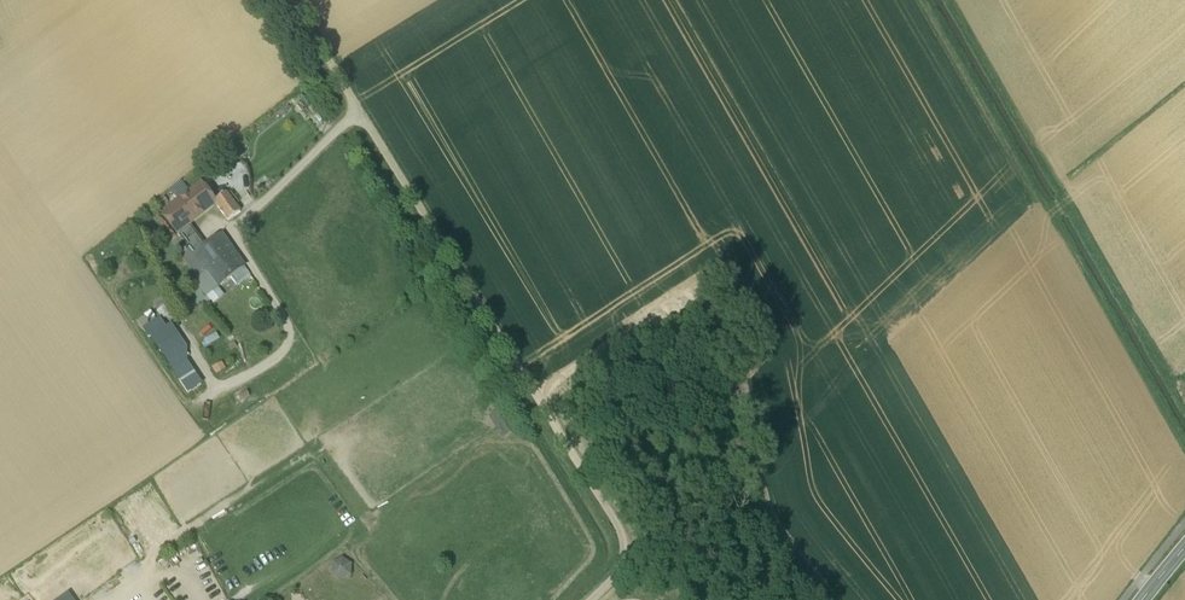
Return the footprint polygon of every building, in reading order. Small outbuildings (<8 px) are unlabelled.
[(160,216),(195,261),(211,248),(197,229),(225,208),(236,222),(252,210),(232,184),(218,194),(208,180),(160,216)] [(199,258),(220,287),(248,268),(227,239),(199,258)] [(203,383),(169,322),(164,325),(159,317),(145,325),(183,394),(203,383)] [(331,558),(329,576),(350,579),(352,561),(331,558)]
